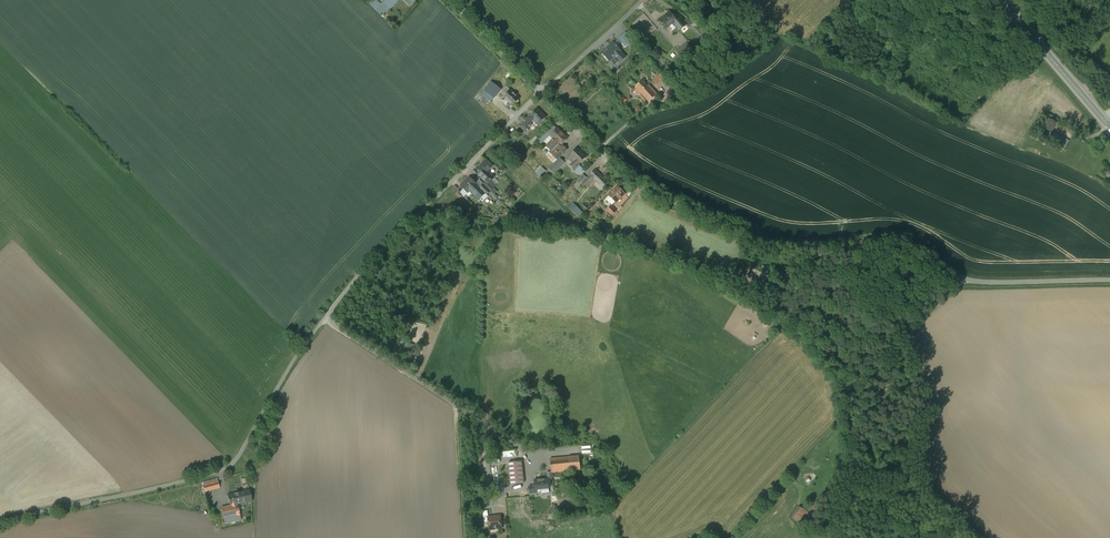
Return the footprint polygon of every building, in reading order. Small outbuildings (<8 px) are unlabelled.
[(384,1),(380,5),(385,10),(389,6),(384,1)] [(670,12),(660,21),(667,29),(673,23),(676,20),(675,18),(670,12)] [(687,25),(680,17),(679,17),(678,15),(675,18),(676,20),(673,23),(680,31),(687,25)] [(628,30),(619,38),(626,46),(627,48),(636,40),(628,30)] [(626,46),(619,38),(614,43),(621,51),(626,46)] [(614,43),(602,54),(609,62),(615,57),(620,62),(626,57),(620,52),(621,51),(614,43)] [(687,43),(676,52),(683,60),(694,51),(687,43)] [(660,75),(653,82),(657,86),(664,79),(660,75)] [(648,86),(643,81),(635,88),(649,103),(658,95),(649,85),(648,86)] [(501,90),(491,82),(485,91),(494,99),(501,90)] [(507,87),(502,91),(506,95),(510,91),(507,87)] [(520,99),(510,91),(506,95),(504,97),(513,106),(520,99)] [(527,120),(520,127),(526,133),(529,130),(528,129),(532,125),(530,123),(534,119),(539,125),(546,118),(537,109),(530,116),(531,116),(527,120)] [(1057,123),(1048,119),(1043,128),(1051,133),(1057,123)] [(557,129),(551,136),(554,139),(560,145),(566,138),(557,129)] [(1061,137),(1054,132),(1050,139),(1058,143),(1061,137)] [(536,137),(533,140),(534,140),(530,144),(532,146),(538,139),(536,137)] [(554,139),(546,146),(551,151),(552,152),(559,146),(559,145),(560,145),(554,139)] [(559,146),(552,152),(551,151),(550,152),(557,160),(567,150),(563,146),(561,148),(559,146)] [(577,149),(565,161),(574,170),(586,158),(577,149)] [(560,158),(549,169),(553,174),(565,163),(560,158)] [(487,160),(478,169),(481,172),(484,175),(487,171),(493,166),(487,160)] [(590,176),(583,183),(587,187),(594,180),(603,188),(608,183),(606,180),(605,181),(595,170),(590,175),(590,176)] [(487,171),(484,175),(481,172),(479,175),(486,182),(488,184),(489,183),(494,178),(487,171)] [(583,174),(578,179),(579,179),(577,182),(579,184),(586,177),(583,174)] [(469,178),(461,186),(468,193),(470,191),(476,184),(469,178)] [(488,184),(486,182),(484,184),(491,191),(494,188),(489,183),(488,184)] [(476,184),(470,191),(479,200),(485,194),(480,188),(476,184)] [(491,191),(484,184),(480,188),(485,194),(487,195),(491,191)] [(617,187),(612,192),(608,196),(615,202),(616,203),(618,201),(619,202),(620,201),(619,200),(625,194),(617,187)] [(615,202),(609,197),(606,199),(612,205),(615,202)] [(579,210),(573,204),(570,208),(576,214),(579,210)] [(611,206),(607,210),(612,216),(616,212),(611,206)] [(529,216),(521,214),(519,222),(528,223),(529,216)] [(753,300),(749,307),(756,312),(761,306),(753,300)] [(421,347),(409,343),(406,353),(418,357),(421,347)] [(579,456),(550,459),(551,472),(551,473),(552,473),(580,470),(579,456)] [(522,461),(508,463),(511,485),(524,483),(522,461)] [(217,478),(204,483),(207,493),(221,487),(217,478)] [(547,479),(535,480),(535,484),(536,490),(541,490),(549,489),(549,486),(551,486),(550,479),(547,479)] [(534,484),(533,486),(533,487),(529,487),(529,488),(528,489),(529,492),(530,492),(530,494),(541,493),(541,490),(536,490),(535,484),(534,484)] [(250,490),(228,495),(231,506),(238,504),(253,501),(250,490)] [(231,506),(222,507),(225,523),(241,520),(238,504),(231,506)] [(806,510),(799,506),(791,518),(798,522),(806,510)] [(488,517),(488,518),(488,522),(489,530),(502,528),(500,516),(488,517)]
